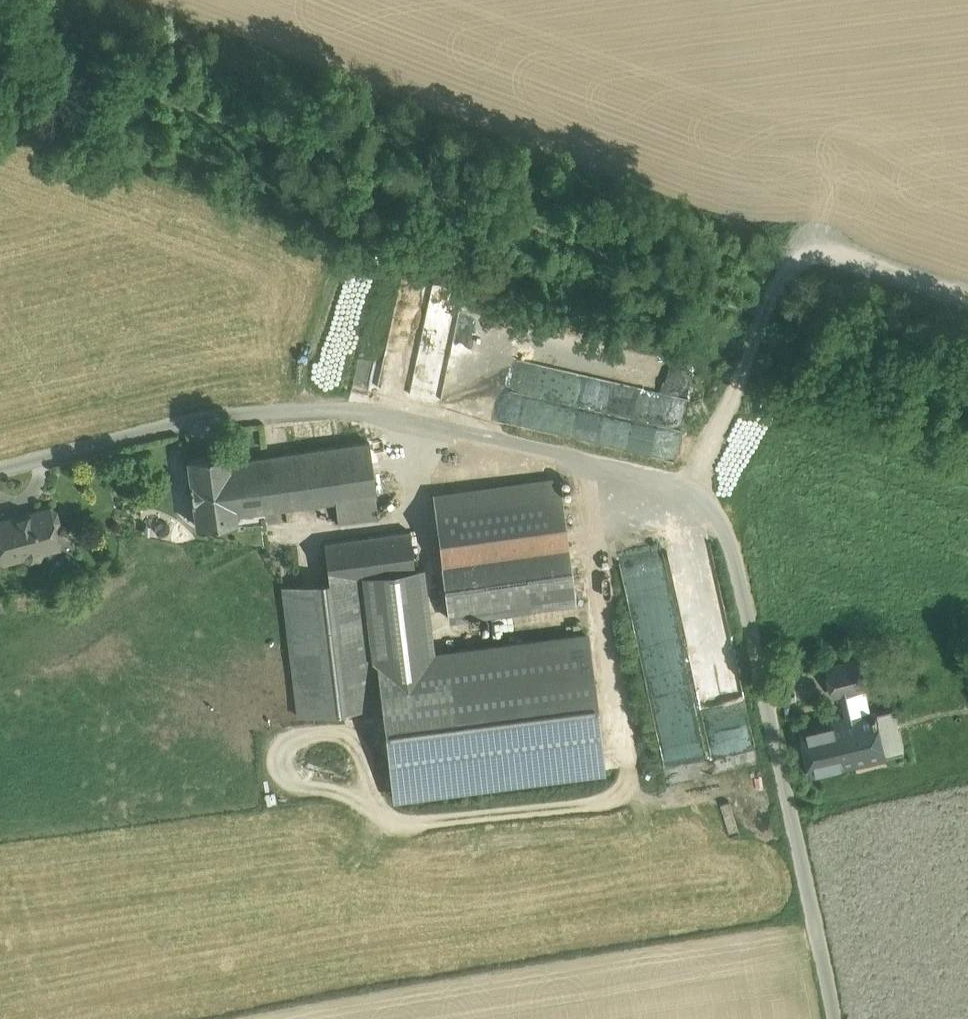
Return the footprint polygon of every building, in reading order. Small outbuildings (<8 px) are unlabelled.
[(451,334),(458,293),(433,289),(421,362),(419,361),(414,389),(441,394),(449,347),(461,349),(463,336),(451,334)] [(683,416),(692,373),(518,336),(509,379),(646,408),(651,388),(671,393),(669,405),(672,406),(671,413),(683,416)] [(368,444),(227,462),(235,515),(334,502),(374,497),(375,496),(368,444)] [(226,455),(186,460),(189,485),(188,485),(191,503),(192,503),(195,527),(236,522),(235,515),(227,462),(226,455)] [(432,498),(434,514),(561,497),(559,481),(432,498)] [(374,497),(334,502),(337,526),(377,520),(374,497)] [(561,497),(434,514),(441,564),(568,547),(561,497)] [(14,519),(13,517),(0,521),(0,548),(4,562),(24,556),(30,560),(39,557),(43,551),(59,547),(54,527),(57,520),(55,511),(49,508),(31,513),(31,515),(14,519)] [(410,532),(324,542),(329,580),(364,576),(415,570),(410,532)] [(568,547),(441,564),(448,620),(575,603),(568,547)] [(364,576),(372,640),(376,639),(395,797),(603,773),(587,635),(432,653),(422,569),(415,570),(364,576)] [(329,580),(282,586),(298,715),(379,706),(372,640),(364,576),(329,580)] [(859,660),(830,667),(836,693),(842,691),(849,718),(872,713),(859,660)] [(849,718),(804,729),(814,772),(905,752),(895,708),(872,713),(849,718)]
